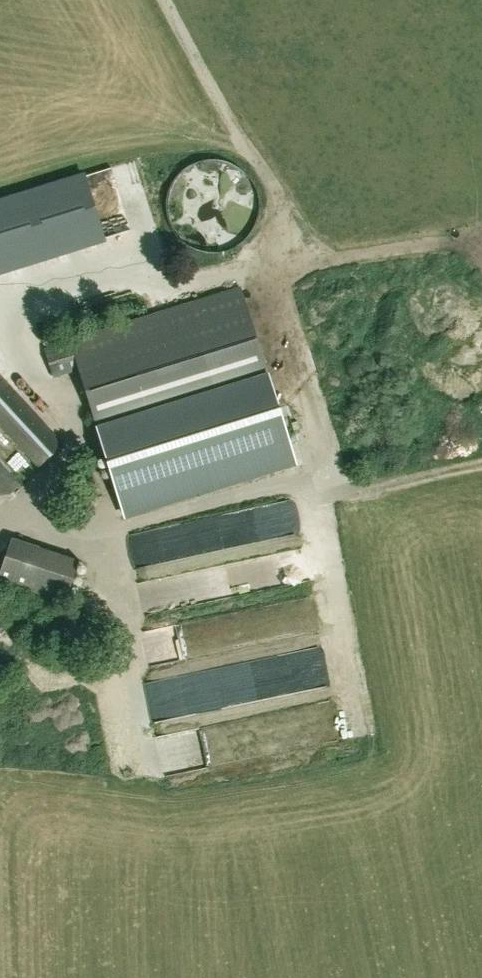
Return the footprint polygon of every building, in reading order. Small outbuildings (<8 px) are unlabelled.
[(198,165),(181,184),(189,191),(206,172),(198,165)] [(0,203),(0,271),(104,239),(84,176),(0,203)] [(241,288),(45,349),(54,377),(79,369),(125,515),(295,461),(241,288)] [(38,468),(62,446),(0,377),(0,425),(38,468)] [(18,486),(0,466),(0,502),(18,486)] [(268,510),(294,505),(293,498),(267,503),(268,510)] [(149,566),(207,556),(206,553),(265,542),(261,521),(144,542),(149,566)] [(16,543),(0,557),(0,621),(35,660),(83,617),(16,543)] [(229,674),(191,682),(195,704),(233,696),(229,674)]
